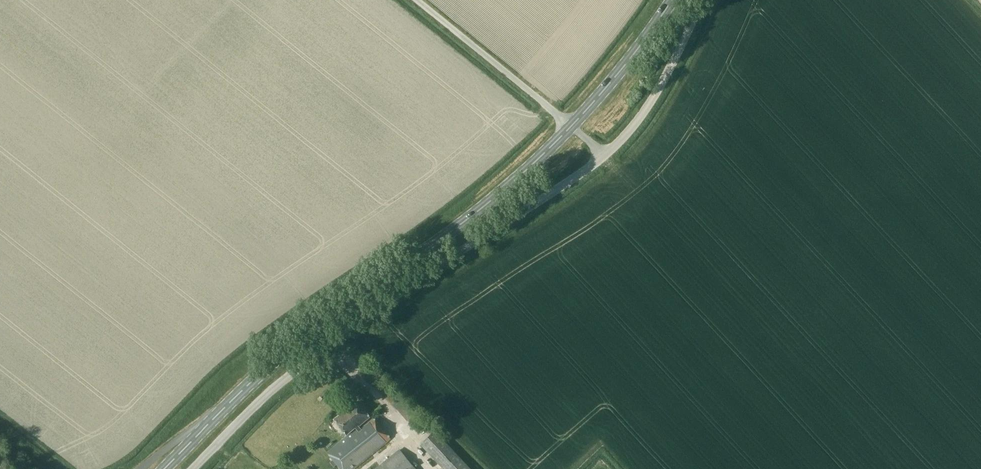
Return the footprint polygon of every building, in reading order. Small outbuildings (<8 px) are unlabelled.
[(341,468),(355,468),(392,439),(374,417),(372,420),(370,417),(371,415),(366,409),(364,412),(355,402),(334,419),(346,434),(355,427),(356,428),(327,452),(341,468)] [(435,431),(420,445),(443,468),(471,468),(435,431)] [(414,467),(398,449),(375,468),(415,468),(414,467)]
